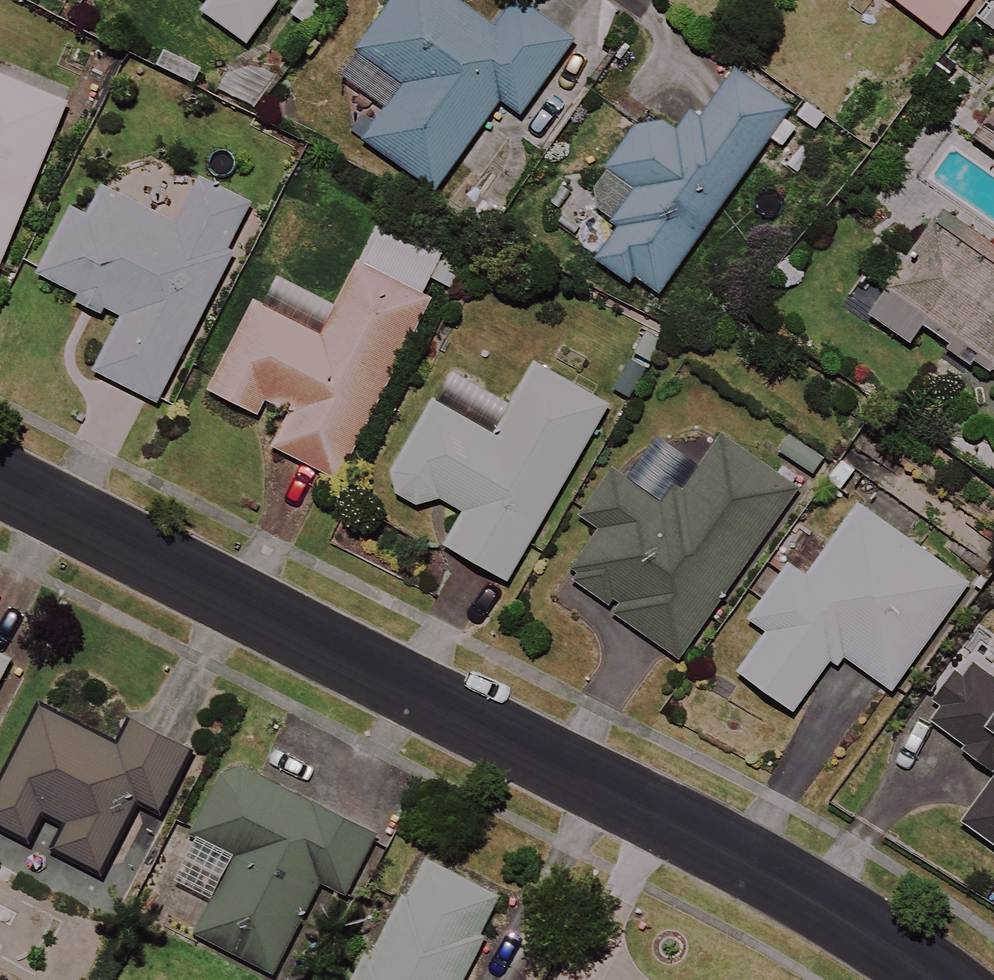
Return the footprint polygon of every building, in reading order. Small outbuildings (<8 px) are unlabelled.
[(209,0),(202,10),(250,44),(280,0),(209,0)] [(456,0),(399,0),(360,54),(407,87),(368,140),(438,190),(504,99),(527,115),(580,42),(521,0),(520,0),(498,31),(456,0)] [(944,38),(972,0),(895,0),(944,38)] [(621,227),(598,260),(631,283),(636,277),(662,294),(790,108),(737,71),(687,143),(647,116),(587,203),(621,227)] [(0,75),(0,277),(71,104),(0,75)] [(993,124),(981,142),(993,152),(993,124)] [(73,210),(42,276),(83,296),(78,305),(104,317),(109,308),(125,316),(99,372),(162,402),(257,206),(203,181),(184,222),(108,186),(92,219),(73,210)] [(942,211),(872,316),(912,343),(922,328),(993,377),(993,246),(942,211)] [(457,255),(384,218),(340,307),(272,274),(213,393),(258,415),(266,401),(293,415),(276,449),(343,482),(434,300),(457,255)] [(609,406),(538,366),(497,438),(436,404),(389,488),(427,509),(435,496),(466,513),(447,547),(511,582),(609,406)] [(799,490),(725,438),(707,463),(666,434),(630,485),(615,474),(584,517),(604,532),(570,579),(680,657),(799,490)] [(969,583),(859,507),(809,579),(790,566),(752,621),(769,633),(741,674),(797,713),(839,653),(894,691),(969,583)] [(988,638),(928,722),(993,769),(993,643),(988,638)] [(0,655),(0,685),(12,662),(0,655)] [(43,709),(0,795),(0,825),(32,841),(46,812),(69,824),(57,849),(105,873),(142,800),(163,811),(195,749),(135,719),(120,748),(43,709)] [(382,837),(231,766),(198,836),(239,856),(202,936),(279,972),(322,881),(354,896),(382,837)] [(962,823),(993,845),(993,778),(962,823)] [(429,860),(361,979),(465,979),(508,904),(429,860)]
